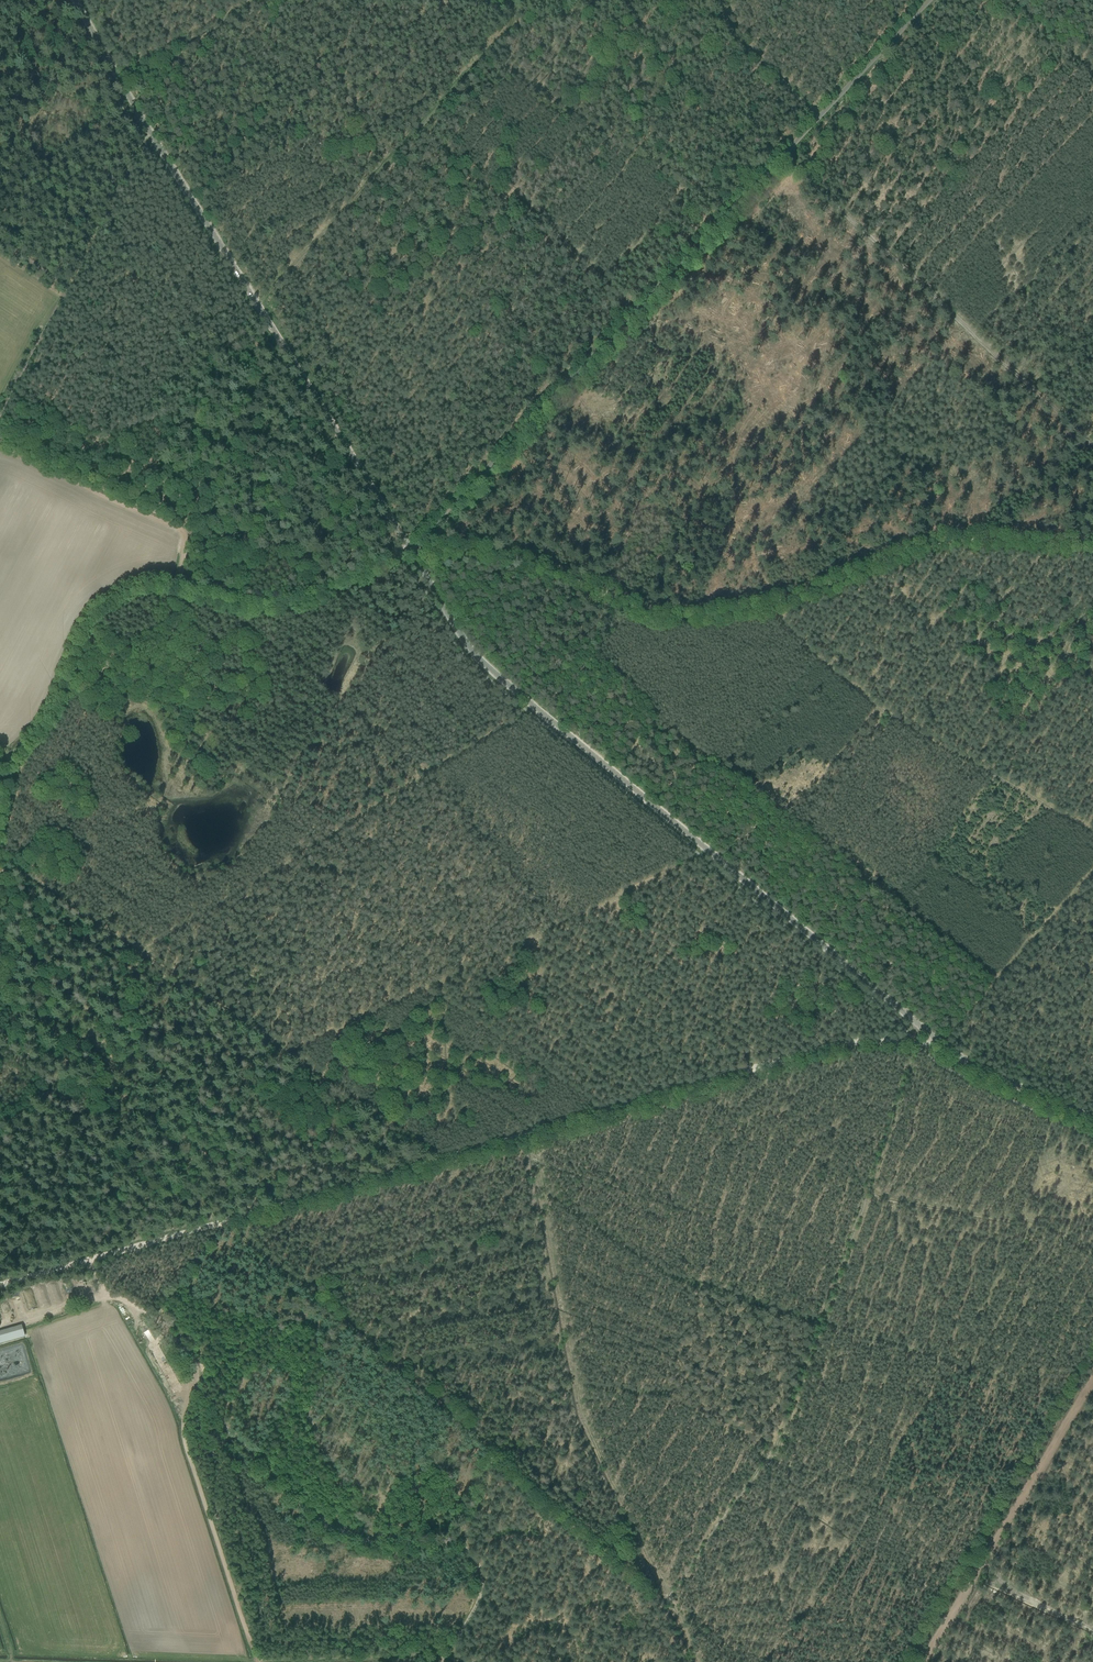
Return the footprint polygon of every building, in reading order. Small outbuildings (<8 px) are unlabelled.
[(0,1330),(0,1342),(23,1338),(20,1326),(0,1330)]
